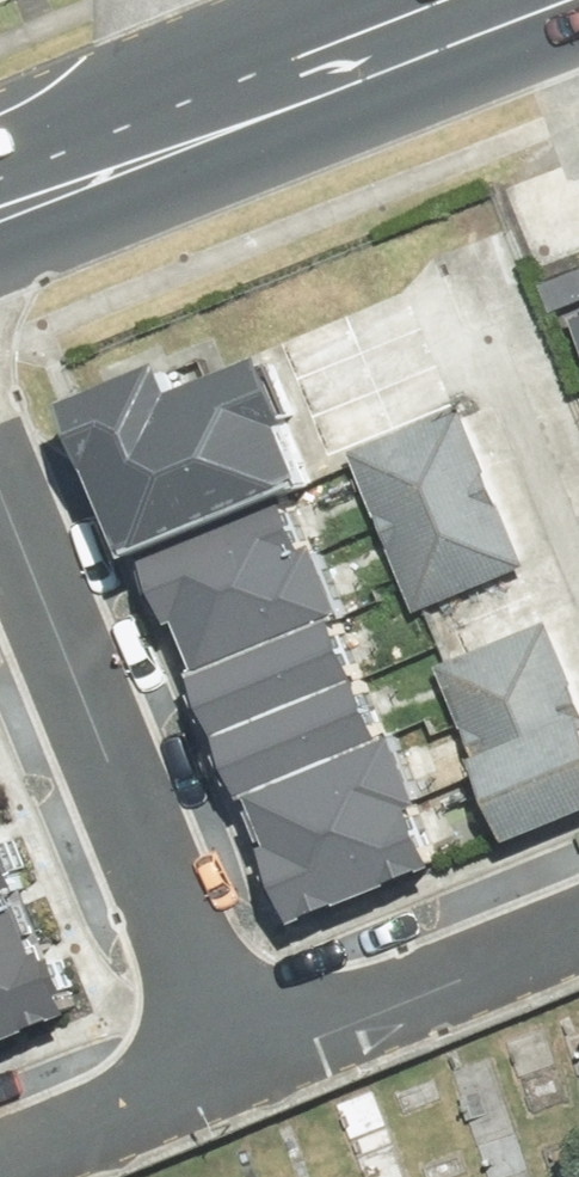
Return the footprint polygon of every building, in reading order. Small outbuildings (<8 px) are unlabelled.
[(199,367),(109,404),(163,545),(304,492),(334,479),(313,430),(332,423),(303,354),(210,393),(199,367)] [(470,418),(362,460),(421,609),(529,566),(470,418)] [(304,492),(163,545),(192,619),(203,615),(223,668),(357,616),(370,612),(344,543),(326,550),(304,492)] [(357,616),(223,668),(279,797),(408,745),(357,616)] [(450,671),(487,760),(495,757),(578,721),(578,687),(554,628),(450,671)] [(495,757),(528,836),(578,814),(578,721),(495,757)] [(408,745),(279,797),(296,840),(283,845),(315,924),(457,867),(434,810),(448,804),(422,739),(408,745)] [(45,891),(19,830),(0,838),(0,910),(45,891)] [(0,910),(0,978),(69,950),(45,891),(0,910)] [(0,978),(0,1054),(96,1014),(69,950),(0,978)]
